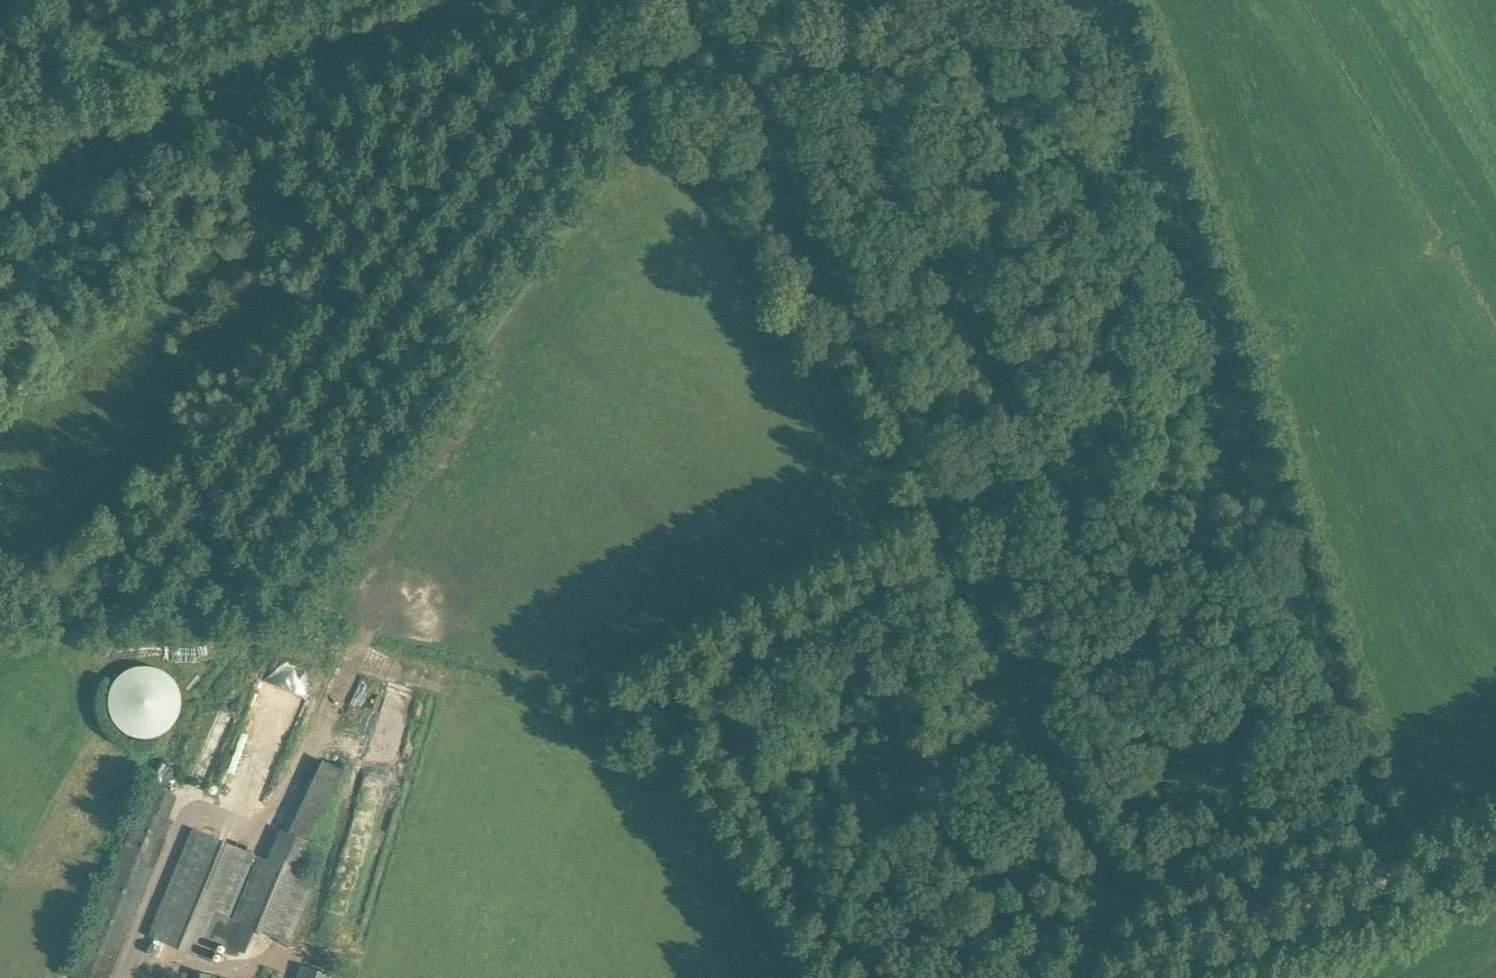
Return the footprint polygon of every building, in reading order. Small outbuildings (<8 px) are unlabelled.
[(111,734),(175,734),(175,667),(111,666),(111,734)] [(308,876),(300,873),(314,841),(310,839),(346,769),(320,756),(284,828),(282,827),(268,859),(194,829),(150,934),(210,959),(252,859),(258,861),(234,919),(282,939),(308,876)] [(169,819),(178,796),(151,785),(73,975),(80,977),(109,977),(174,821),(169,819)] [(335,975),(303,965),(299,977),(334,977),(335,975)]
